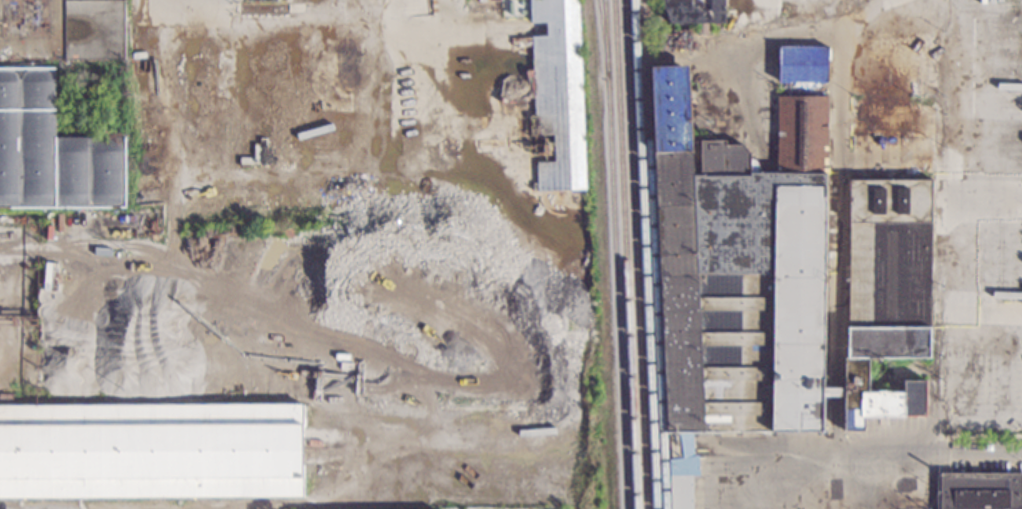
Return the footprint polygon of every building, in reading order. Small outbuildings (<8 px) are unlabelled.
[(65,60),(0,60),(0,0),(65,0),(65,60)] [(537,192),(529,0),(578,0),(586,190),(537,192)] [(670,24),(662,0),(725,0),(725,24),(670,24)] [(124,59),(65,59),(65,1),(124,1),(124,59)] [(827,83),(779,82),(779,46),(828,47),(827,83)] [(693,175),(700,175),(699,142),(725,141),(725,146),(742,145),(750,154),(750,160),(754,160),(762,173),(776,172),(777,96),(827,97),(823,388),(846,387),(845,358),(848,358),(849,181),(932,182),(930,359),(867,358),(868,393),(877,392),(877,391),(890,391),(890,393),(905,392),(904,381),(924,380),(926,417),(865,420),(865,432),(846,432),(845,397),(823,396),(823,432),(680,433),(684,459),(670,460),(667,433),(665,433),(651,67),(689,65),(693,175)] [(125,208),(0,208),(0,68),(56,68),(56,137),(125,137),(125,208)] [(304,498),(0,499),(0,405),(304,405),(304,498)] [(876,500),(864,500),(864,503),(851,503),(851,473),(876,473),(876,500)] [(939,473),(1021,474),(1021,508),(939,508),(939,473)] [(674,475),(683,508),(670,508),(669,475),(674,475)]
